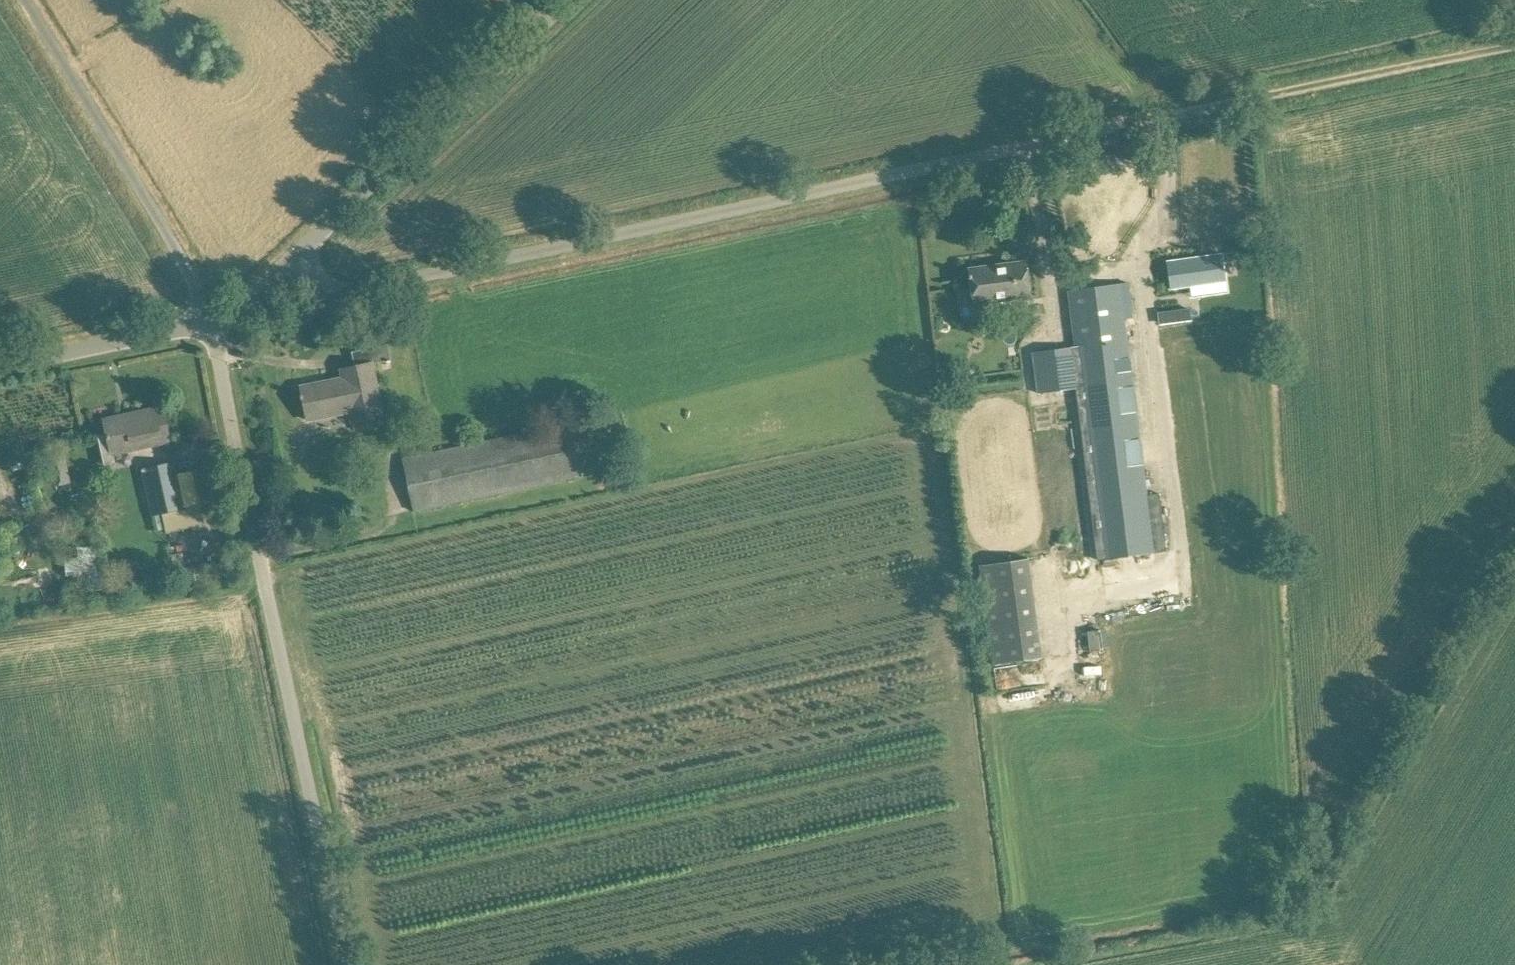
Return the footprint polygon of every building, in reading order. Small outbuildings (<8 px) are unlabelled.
[(1170,287),(1225,280),(1222,252),(1166,259),(1170,287)] [(968,268),(971,288),(973,304),(975,303),(977,317),(998,314),(996,301),(1031,296),(1029,284),(1026,264),(995,268),(995,265),(968,268)] [(1075,346),(1032,352),(1037,393),(1076,388),(1098,559),(1166,550),(1159,493),(1148,494),(1126,316),(1131,316),(1128,285),(1068,292),(1075,346)] [(1188,307),(1156,311),(1157,323),(1190,319),(1188,307)] [(308,420),(327,416),(351,411),(353,421),(382,415),(372,362),(391,359),(388,344),(351,351),(354,366),(341,369),(343,378),(301,386),(302,394),(300,394),(301,398),(303,398),(308,420)] [(98,435),(104,465),(114,463),(112,452),(169,440),(162,408),(105,420),(108,433),(98,435)] [(563,412),(565,424),(405,458),(416,509),(584,473),(577,440),(588,438),(585,419),(579,419),(577,410),(563,412)] [(214,466),(177,474),(174,461),(144,468),(155,515),(162,514),(200,505),(199,498),(220,492),(214,466)] [(200,505),(162,514),(166,532),(204,523),(200,505)] [(66,595),(102,590),(96,546),(78,548),(80,569),(63,571),(66,595)] [(975,563),(988,664),(1035,657),(1022,557),(975,563)] [(1100,629),(1087,631),(1089,651),(1103,649),(1100,629)]
